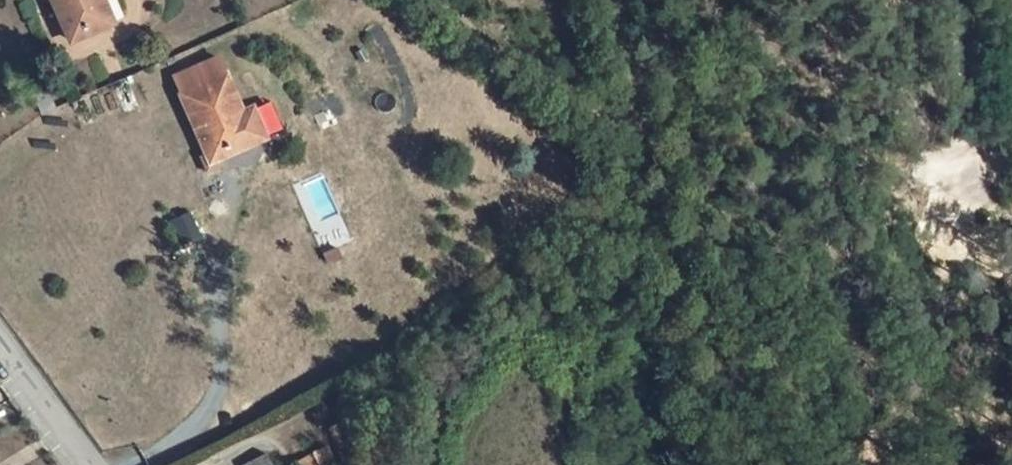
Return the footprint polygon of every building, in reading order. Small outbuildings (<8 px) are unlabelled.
[(75,36),(109,21),(99,0),(57,0),(75,36)] [(251,140),(233,104),(239,101),(223,67),(181,86),(214,156),(251,140)] [(138,100),(125,70),(109,77),(123,107),(138,100)] [(28,77),(41,108),(55,102),(41,72),(28,77)] [(176,217),(189,243),(202,236),(190,210),(176,217)] [(326,445),(298,459),(301,464),(337,464),(326,445)]
